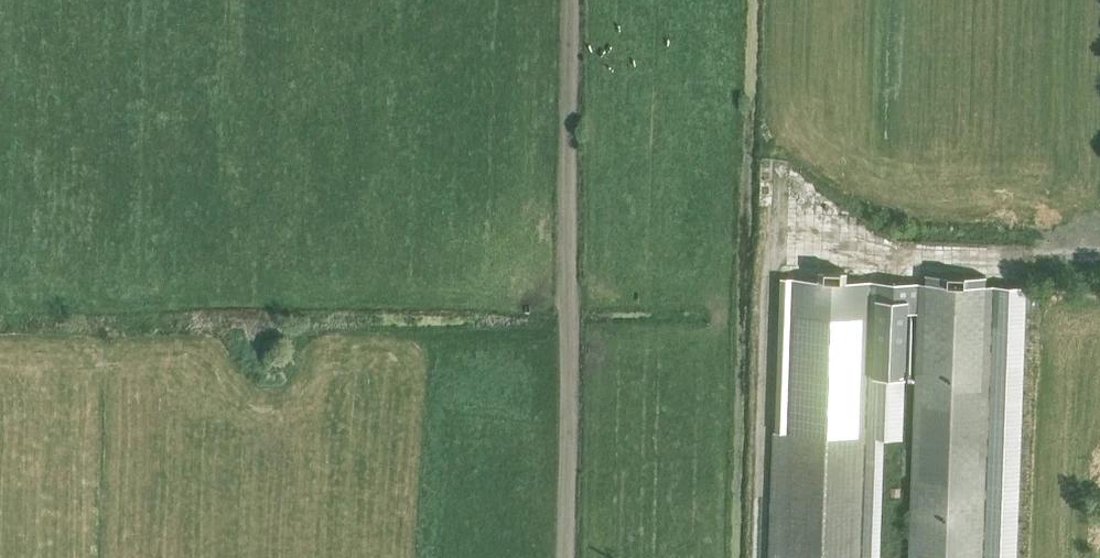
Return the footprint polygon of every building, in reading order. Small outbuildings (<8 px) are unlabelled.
[(767,557),(877,557),(882,436),(901,437),(906,313),(919,314),(920,283),(843,280),(844,270),(836,270),(817,269),(816,279),(780,278),(774,433),(772,433),(767,557)] [(1019,287),(990,286),(985,285),(985,275),(965,275),(946,274),(925,273),(925,283),(920,283),(919,314),(910,557),(1009,557),(1019,287)]
